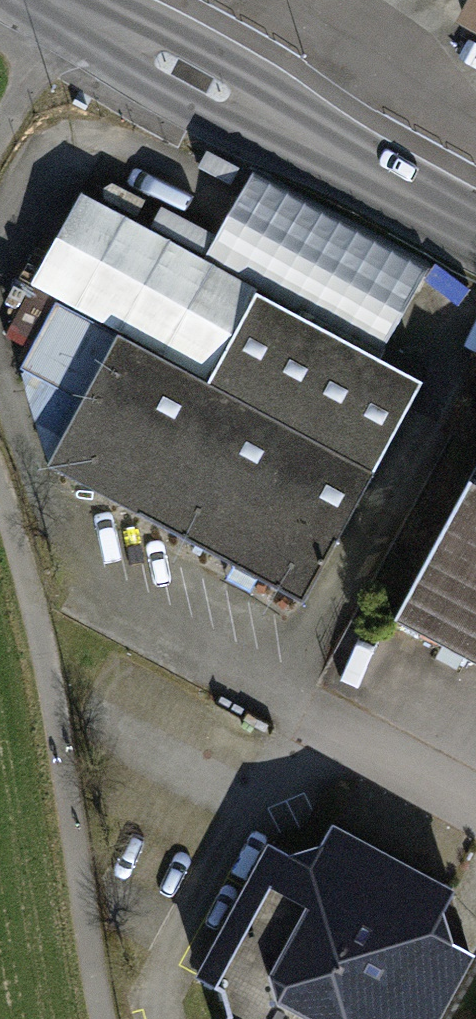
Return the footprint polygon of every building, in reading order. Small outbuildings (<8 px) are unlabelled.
[(475,23),(475,0),(474,0),(465,17),(475,23)] [(206,379),(256,289),(80,194),(31,284),(206,379)] [(47,465),(303,603),(422,383),(256,293),(207,384),(55,302),(19,368),(81,401),(47,465)] [(394,619),(475,664),(475,468),(394,619)] [(271,845),(200,978),(221,990),(228,1015),(226,1018),(434,1018),(469,952),(446,939),(439,916),(453,893),(330,828),(318,850),(293,856),(271,845)]
